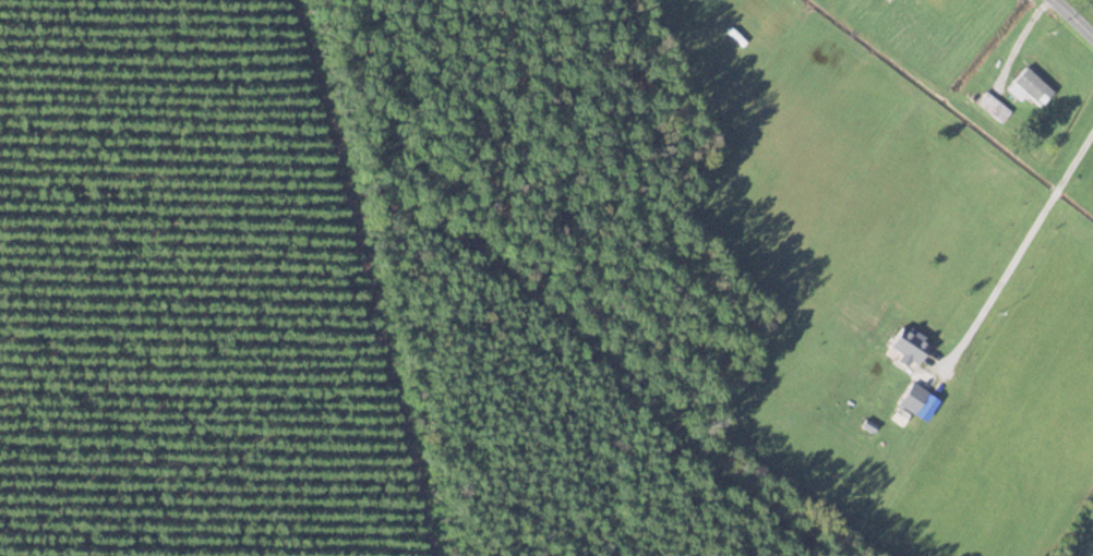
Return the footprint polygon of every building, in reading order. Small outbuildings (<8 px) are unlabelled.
[(1019,100),(1026,93),(1039,106),(1052,93),(1027,67),(1006,87),(1019,100)] [(1010,113),(987,90),(978,100),(1001,123),(1010,113)] [(929,342),(901,324),(888,346),(901,354),(896,361),(906,367),(910,361),(915,365),(929,342)] [(928,394),(913,382),(897,402),(911,414),(928,394)]
